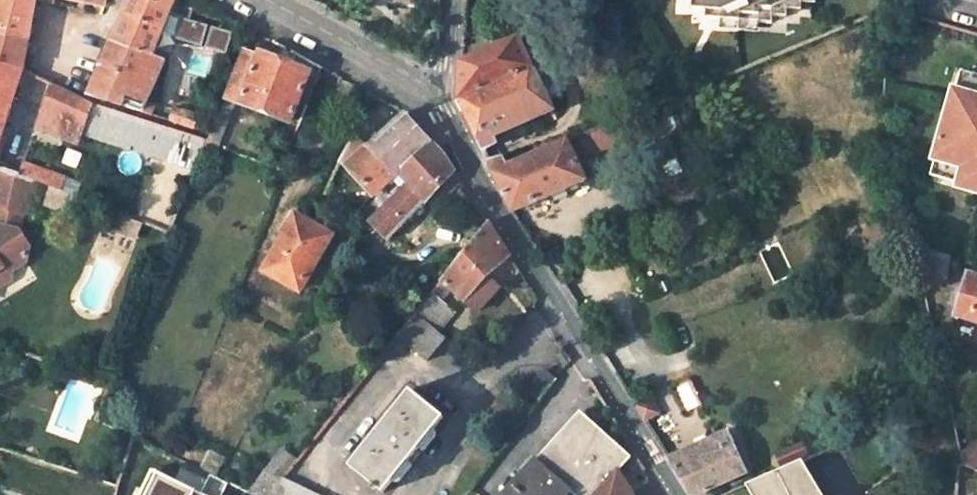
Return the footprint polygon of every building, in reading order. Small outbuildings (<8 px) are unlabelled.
[(28,43),(35,0),(0,0),(0,35),(28,43)] [(187,0),(129,0),(110,41),(164,59),(187,0)] [(692,11),(706,12),(707,19),(720,20),(759,22),(771,23),(772,16),(786,17),(787,10),(799,10),(800,4),(814,4),(814,0),(693,0),(692,11)] [(759,22),(720,20),(720,30),(758,33),(759,22)] [(179,21),(176,42),(227,51),(231,30),(179,21)] [(0,35),(0,62),(24,69),(28,43),(0,35)] [(482,149),(496,141),(492,134),(551,109),(517,35),(459,60),(459,81),(458,98),(482,149)] [(125,93),(145,101),(164,59),(110,41),(89,94),(120,104),(125,93)] [(201,153),(214,158),(236,100),(289,120),(308,73),(243,47),(201,153)] [(24,69),(0,62),(0,145),(24,69)] [(712,68),(698,73),(702,85),(715,79),(712,68)] [(963,96),(970,73),(963,71),(956,94),(963,96)] [(970,191),(976,193),(976,75),(970,73),(963,96),(956,94),(953,93),(935,154),(938,155),(945,157),(942,169),(974,178),(970,191)] [(54,84),(37,124),(76,141),(91,102),(54,84)] [(372,93),(354,132),(371,140),(369,143),(395,173),(432,138),(403,109),(372,93)] [(145,101),(142,110),(150,113),(153,104),(145,101)] [(511,210),(585,179),(581,169),(629,149),(616,119),(507,164),(502,157),(488,161),(511,210)] [(352,135),(340,159),(373,194),(395,173),(369,143),(352,135)] [(395,173),(405,185),(371,219),(388,237),(436,186),(449,197),(464,183),(445,152),(441,147),(432,138),(395,173)] [(970,191),(974,178),(942,169),(945,157),(938,155),(932,175),(955,182),(954,187),(970,191)] [(73,195),(79,182),(25,163),(19,174),(33,179),(73,195)] [(2,168),(0,173),(0,204),(25,210),(30,193),(33,179),(19,174),(2,168)] [(123,235),(130,217),(104,207),(97,225),(123,235)] [(294,212),(262,269),(300,290),(332,234),(294,212)] [(451,287),(466,301),(488,278),(484,273),(507,249),(487,219),(440,277),(451,287)] [(13,271),(27,260),(31,247),(20,228),(0,224),(0,273),(6,270),(13,271)] [(947,280),(951,255),(914,244),(922,278),(947,280)] [(493,273),(511,256),(507,249),(484,273),(488,278),(493,273)] [(466,301),(471,306),(498,278),(493,273),(488,278),(466,301)] [(958,317),(976,323),(976,275),(971,273),(958,317)] [(441,301),(451,287),(440,277),(429,291),(441,301)] [(414,310),(437,331),(453,311),(441,301),(429,291),(414,310)] [(425,359),(444,338),(437,331),(414,310),(395,333),(425,359)] [(564,349),(555,354),(563,365),(571,359),(564,349)] [(556,378),(544,368),(527,389),(540,399),(556,378)] [(676,386),(686,406),(698,402),(688,381),(676,386)] [(408,390),(349,465),(381,491),(440,417),(408,390)] [(643,419),(658,412),(649,398),(634,404),(643,419)] [(580,410),(501,494),(568,494),(571,492),(574,494),(596,494),(618,471),(632,456),(580,410)] [(724,429),(666,456),(670,463),(728,438),(724,429)] [(743,471),(728,438),(670,463),(688,494),(692,494),(743,471)] [(976,469),(976,443),(962,456),(964,466),(976,470),(976,469)] [(214,476),(223,457),(211,450),(201,470),(206,472),(214,476)] [(763,494),(825,494),(804,460),(755,482),(763,494)] [(618,471),(596,494),(633,494),(618,471)] [(168,477),(162,488),(151,483),(146,494),(221,494),(227,482),(214,476),(206,472),(197,491),(168,477)] [(250,494),(253,494),(267,494),(280,479),(266,472),(250,494)] [(282,476),(280,479),(267,494),(321,494),(282,476)] [(890,481),(868,494),(899,494),(890,481)] [(753,494),(763,494),(755,482),(747,485),(753,494)]
